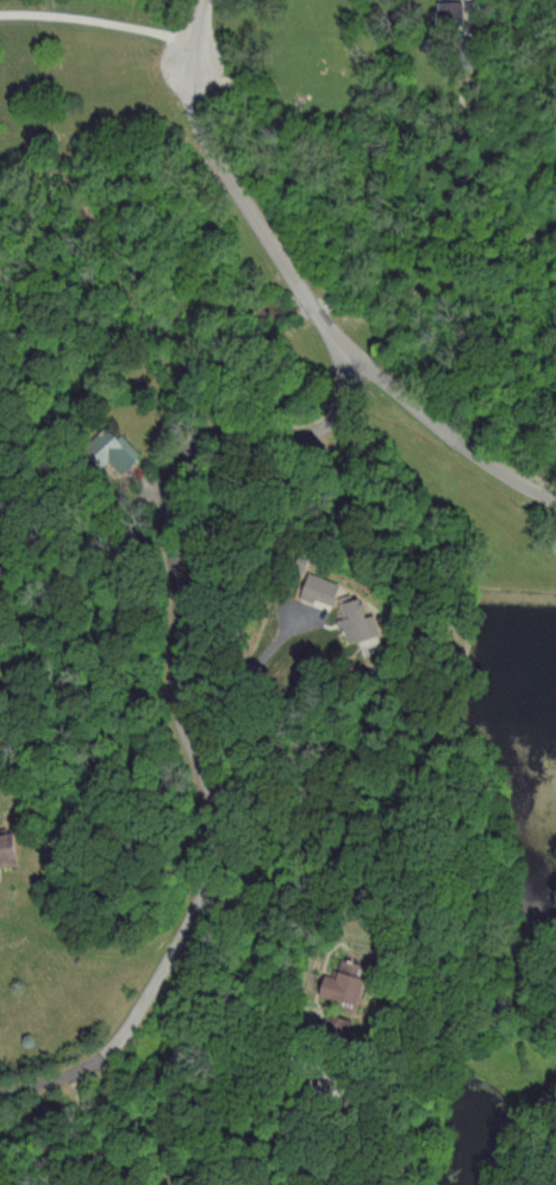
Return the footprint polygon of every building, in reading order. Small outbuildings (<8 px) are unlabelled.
[(452,23),(452,1),(424,1),(425,24),(452,23)] [(137,453),(107,425),(85,449),(115,477),(137,453)] [(336,580),(305,571),(298,595),(329,604),(336,580)] [(341,615),(333,618),(340,643),(374,632),(368,612),(363,614),(357,594),(336,601),(341,615)] [(14,862),(13,840),(0,836),(0,863),(14,862)] [(317,973),(312,993),(351,1004),(361,967),(342,962),(340,968),(332,966),(329,976),(317,973)]
